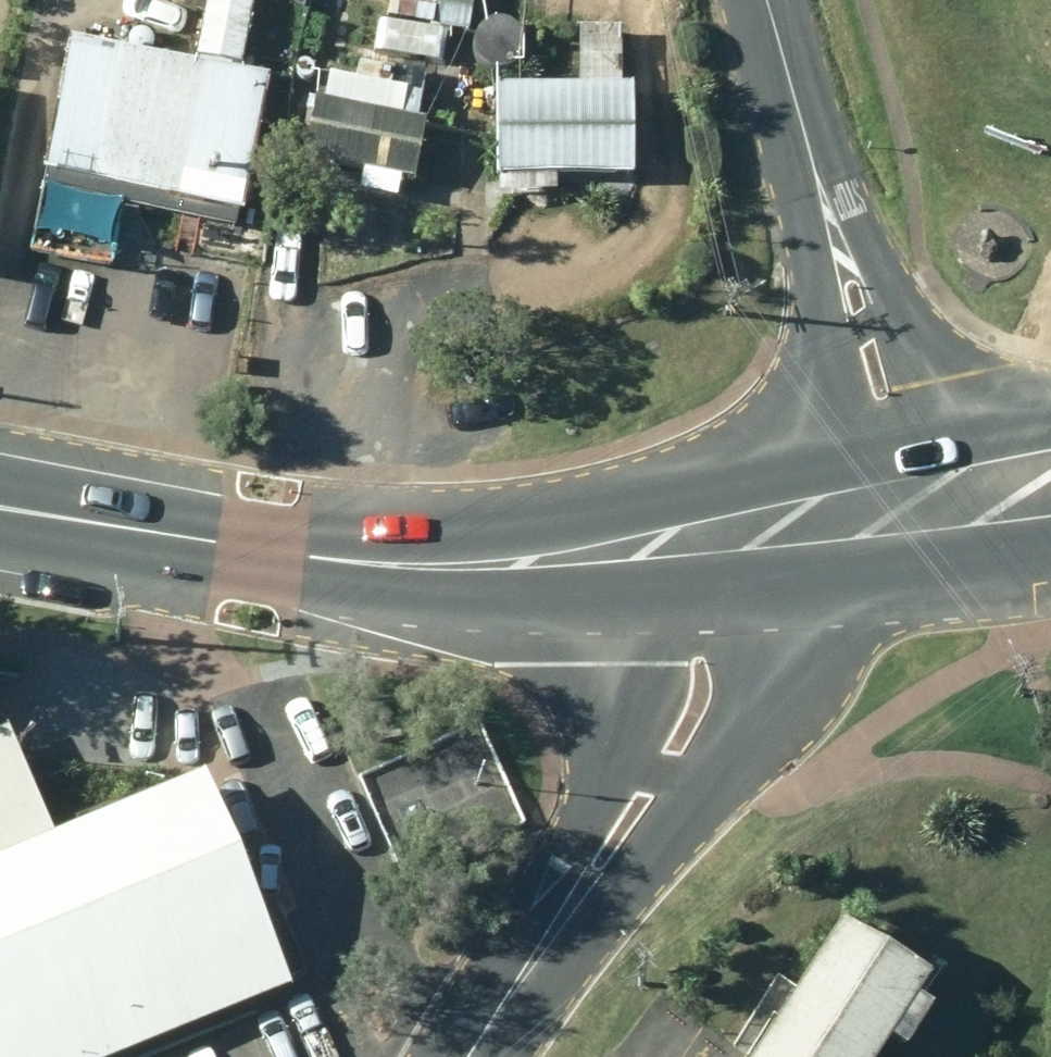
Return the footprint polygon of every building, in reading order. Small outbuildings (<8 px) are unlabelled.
[(70,30),(38,176),(237,218),(269,69),(239,64),(252,0),(206,0),(193,57),(70,30)] [(374,45),(442,51),(445,22),(433,21),(435,0),(386,0),(385,14),(377,14),(374,45)] [(437,18),(467,24),(471,0),(438,0),(437,18)] [(502,168),(632,167),(633,74),(621,74),(621,17),(519,18),(519,57),(579,57),(579,74),(501,74),(502,168)] [(359,181),(396,188),(401,167),(412,169),(424,111),(416,110),(422,82),(329,64),(323,92),(316,90),(303,149),(363,162),(359,181)] [(290,976),(202,760),(50,823),(7,719),(0,722),(0,1056),(94,1056),(290,976)] [(889,1026),(906,1037),(934,995),(916,985),(929,964),(845,909),(750,1056),(870,1056),(889,1026)]
